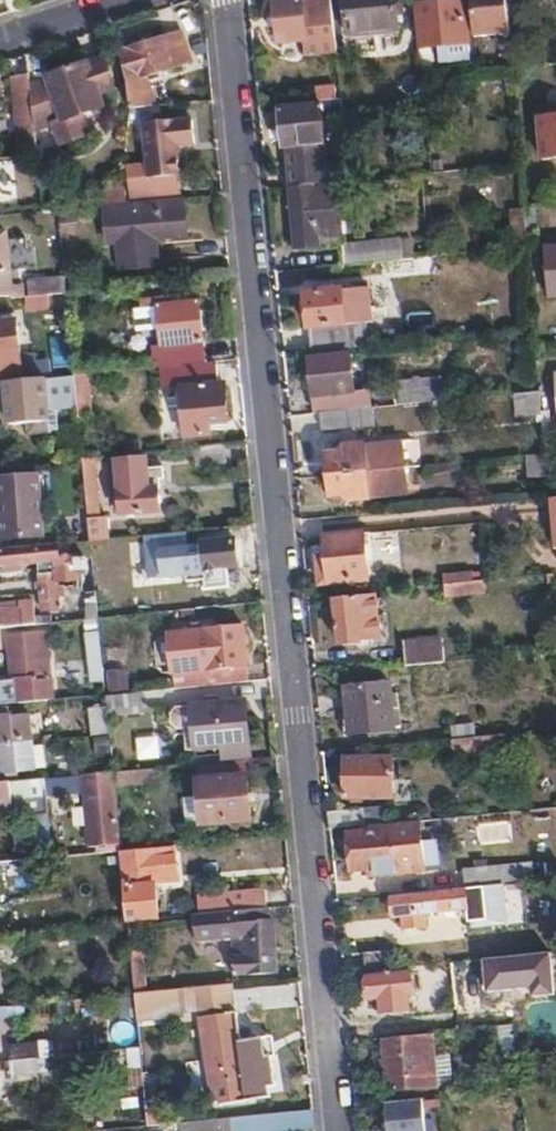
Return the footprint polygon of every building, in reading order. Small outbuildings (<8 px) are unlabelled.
[(331,0),(275,0),(279,44),(335,38),(331,0)] [(396,0),(346,0),(349,37),(399,33),(396,0)] [(138,46),(120,53),(121,54),(132,112),(155,108),(145,78),(191,62),(181,33),(152,42),(150,35),(136,39),(138,46)] [(47,80),(32,86),(40,126),(51,122),(57,141),(85,131),(79,111),(102,101),(99,88),(113,83),(102,56),(46,76),(47,80)] [(427,105),(424,105),(425,120),(426,124),(439,122),(437,104),(445,103),(447,120),(475,117),(470,58),(423,63),(427,105)] [(32,86),(29,76),(14,79),(29,156),(46,153),(40,126),(32,86)] [(289,173),(290,189),(336,185),(335,168),(326,168),(320,107),(279,111),(283,150),(287,149),(290,172),(289,173)] [(540,110),(543,159),(555,158),(555,109),(540,110)] [(149,202),(177,199),(173,146),(195,144),(193,120),(175,122),(175,111),(143,115),(144,127),(146,128),(151,184),(147,184),(149,202)] [(336,185),(290,189),(297,250),(320,247),(320,240),(341,238),(336,185)] [(185,229),(183,198),(177,199),(149,202),(142,202),(104,206),(105,216),(103,216),(107,244),(118,243),(122,277),(160,275),(155,239),(154,233),(185,229)] [(186,237),(185,229),(154,233),(155,239),(186,237)] [(19,299),(25,299),(24,287),(18,287),(16,271),(11,270),(8,233),(0,234),(0,297),(18,296),(19,299)] [(341,249),(344,268),(366,266),(399,263),(402,262),(400,242),(341,249)] [(546,247),(550,297),(555,296),(555,246),(546,247)] [(402,262),(399,263),(399,274),(436,270),(435,259),(402,262)] [(66,294),(65,279),(37,282),(38,297),(48,296),(66,294)] [(304,295),(310,355),(366,349),(365,326),(369,325),(366,290),(331,293),(320,294),(304,295)] [(49,309),(48,296),(38,297),(29,298),(30,311),(49,309)] [(162,366),(204,362),(198,300),(155,305),(162,366)] [(5,383),(34,380),(32,355),(19,356),(15,314),(0,316),(0,384),(5,383)] [(350,359),(310,363),(313,401),(353,397),(350,359)] [(216,364),(180,368),(187,435),(222,433),(221,422),(227,421),(224,383),(218,383),(216,364)] [(75,394),(73,376),(73,375),(34,380),(5,383),(9,422),(27,420),(28,430),(48,428),(45,397),(75,394)] [(394,382),(397,406),(408,405),(443,401),(441,378),(394,382)] [(515,418),(541,416),(539,391),(513,394),(515,418)] [(373,409),(322,414),(324,430),(374,428),(373,409)] [(225,461),(223,444),(193,448),(194,465),(225,461)] [(324,457),(327,479),(401,471),(399,446),(351,450),(345,455),(324,457)] [(96,508),(92,458),(81,459),(86,509),(96,508)] [(117,504),(118,515),(156,512),(154,489),(157,489),(157,480),(162,480),(161,469),(145,469),(143,460),(113,463),(114,467),(108,467),(111,504),(117,504)] [(401,471),(327,479),(330,501),(347,500),(353,505),(403,500),(401,471)] [(1,540),(39,538),(36,479),(0,480),(0,540),(1,540)] [(89,541),(104,539),(103,521),(87,521),(89,541)] [(231,541),(231,526),(191,530),(193,545),(195,545),(197,568),(195,568),(196,578),(226,576),(226,569),(237,568),(235,541),(231,541)] [(362,536),(323,540),(328,586),(367,582),(362,536)] [(1,540),(3,550),(39,546),(39,538),(1,540)] [(0,550),(0,566),(36,563),(40,610),(58,608),(56,582),(76,580),(76,569),(85,569),(84,558),(75,559),(75,555),(58,556),(58,544),(39,546),(3,550),(0,550)] [(400,554),(377,555),(379,575),(402,573),(400,554)] [(483,594),(483,581),(441,585),(443,598),(483,594)] [(87,604),(96,603),(94,591),(86,592),(87,604)] [(374,600),(334,603),(340,647),(359,646),(358,641),(377,640),(374,600)] [(32,626),(31,618),(30,602),(14,603),(14,611),(0,612),(0,629),(32,626)] [(51,624),(86,620),(85,608),(62,611),(51,616),(51,624)] [(32,626),(51,624),(51,616),(31,618),(32,626)] [(177,688),(247,681),(242,626),(171,631),(177,688)] [(23,703),(53,700),(45,632),(19,634),(23,678),(20,678),(23,703)] [(14,635),(19,704),(23,703),(20,678),(23,678),(19,634),(14,635)] [(404,668),(442,664),(440,641),(403,645),(404,668)] [(129,687),(126,668),(107,672),(110,691),(129,687)] [(393,729),(391,699),(389,686),(345,690),(348,715),(353,715),(355,737),(393,734),(393,729)] [(106,707),(107,714),(141,711),(139,692),(105,694),(106,707)] [(398,699),(391,699),(393,729),(400,728),(398,699)] [(191,705),(195,749),(223,747),(224,758),(250,756),(244,700),(191,705)] [(187,750),(195,749),(191,705),(176,706),(171,712),(172,722),(178,727),(185,727),(187,750)] [(107,714),(106,707),(88,709),(91,737),(109,736),(107,714)] [(12,746),(11,738),(32,736),(30,716),(11,718),(10,709),(0,710),(0,775),(15,774),(12,746)] [(454,742),(475,740),(474,727),(452,729),(454,742)] [(159,735),(137,737),(139,759),(161,757),(159,735)] [(11,738),(12,746),(33,745),(32,736),(11,738)] [(503,757),(502,737),(475,740),(454,742),(456,762),(503,757)] [(392,757),(346,761),(349,801),(396,797),(392,757)] [(250,819),(244,760),(196,764),(201,823),(250,819)] [(156,783),(155,768),(113,772),(114,788),(156,783)] [(93,844),(120,842),(114,788),(113,772),(86,775),(93,844)] [(52,797),(81,794),(79,775),(50,778),(52,797)] [(26,818),(46,816),(44,780),(0,785),(0,807),(11,806),(12,800),(22,799),(24,818),(26,818)] [(384,810),(329,816),(331,833),(367,829),(374,829),(386,827),(384,810)] [(426,873),(423,823),(399,825),(386,827),(374,829),(367,829),(368,835),(349,838),(353,873),(369,872),(370,877),(426,873)] [(477,826),(478,844),(509,841),(507,823),(477,826)] [(157,850),(121,854),(122,861),(128,922),(156,919),(153,886),(160,884),(157,850)] [(32,860),(0,864),(0,875),(33,871),(32,860)] [(521,867),(466,872),(468,889),(523,884),(521,867)] [(486,923),(484,889),(392,899),(393,919),(402,917),(403,930),(423,929),(423,915),(466,911),(467,925),(486,923)] [(264,908),(267,907),(265,890),(229,894),(232,911),(234,911),(264,908)] [(266,920),(264,908),(234,911),(236,940),(227,940),(230,974),(276,969),(271,919),(266,920)] [(504,961),(503,944),(478,947),(479,964),(490,963),(504,961)] [(366,970),(400,967),(399,951),(365,954),(366,970)] [(507,993),(504,961),(490,963),(494,994),(507,993)] [(410,977),(367,981),(369,1004),(380,1003),(381,1016),(409,1014),(409,1001),(412,1000),(410,977)] [(235,1004),(232,981),(134,993),(137,1020),(199,1013),(199,1008),(235,1004)] [(237,1010),(295,1008),(294,985),(236,987),(237,1010)] [(236,1011),(207,1015),(215,1094),(244,1091),(242,1061),(261,1059),(258,1035),(240,1037),(236,1011)] [(433,1041),(386,1046),(390,1095),(429,1092),(428,1077),(436,1076),(433,1041)] [(10,1044),(11,1060),(39,1057),(38,1042),(10,1044)] [(164,1051),(140,1054),(148,1125),(162,1124),(157,1072),(166,1071),(164,1051)] [(495,1052),(497,1072),(507,1071),(506,1052),(495,1052)] [(452,1084),(452,1055),(441,1055),(441,1084),(452,1084)] [(385,1103),(388,1130),(424,1130),(421,1100),(385,1103)] [(314,1123),(313,1108),(230,1116),(232,1130),(237,1130),(314,1123)] [(230,1116),(212,1118),(212,1130),(232,1130),(230,1116)] [(212,1118),(180,1122),(181,1130),(212,1130),(212,1118)]
